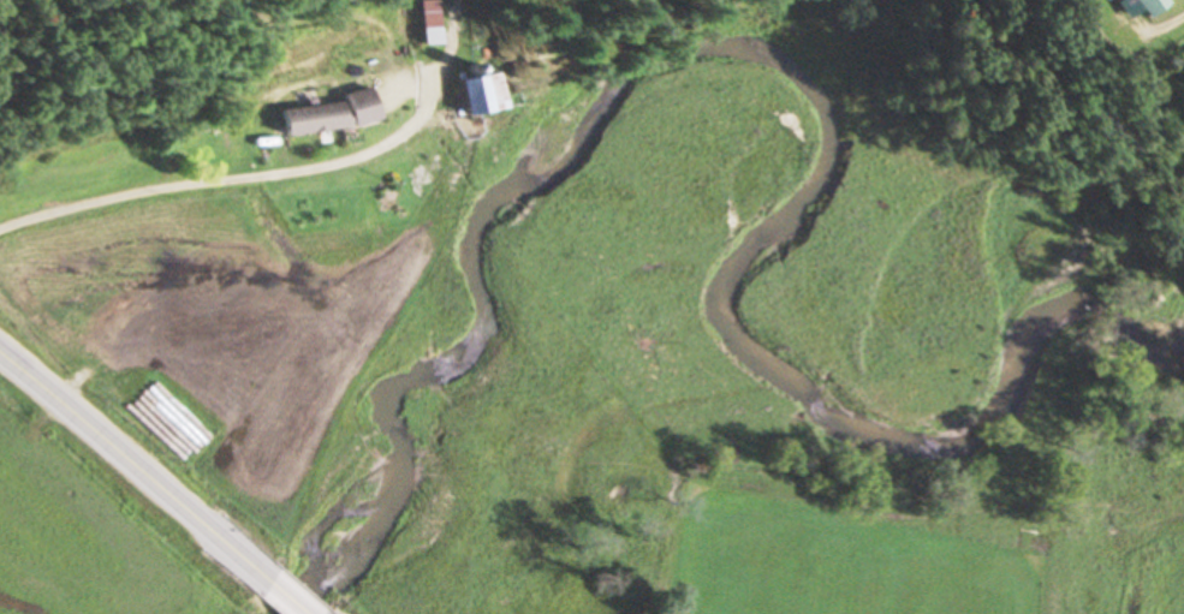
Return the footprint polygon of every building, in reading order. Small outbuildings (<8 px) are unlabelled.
[(431,45),(431,0),(414,0),(414,45),(431,45)] [(1128,17),(1155,2),(1154,0),(1118,0),(1128,17)] [(449,78),(453,114),(495,109),(491,74),(449,78)] [(274,110),(278,136),(337,128),(334,102),(274,110)]
